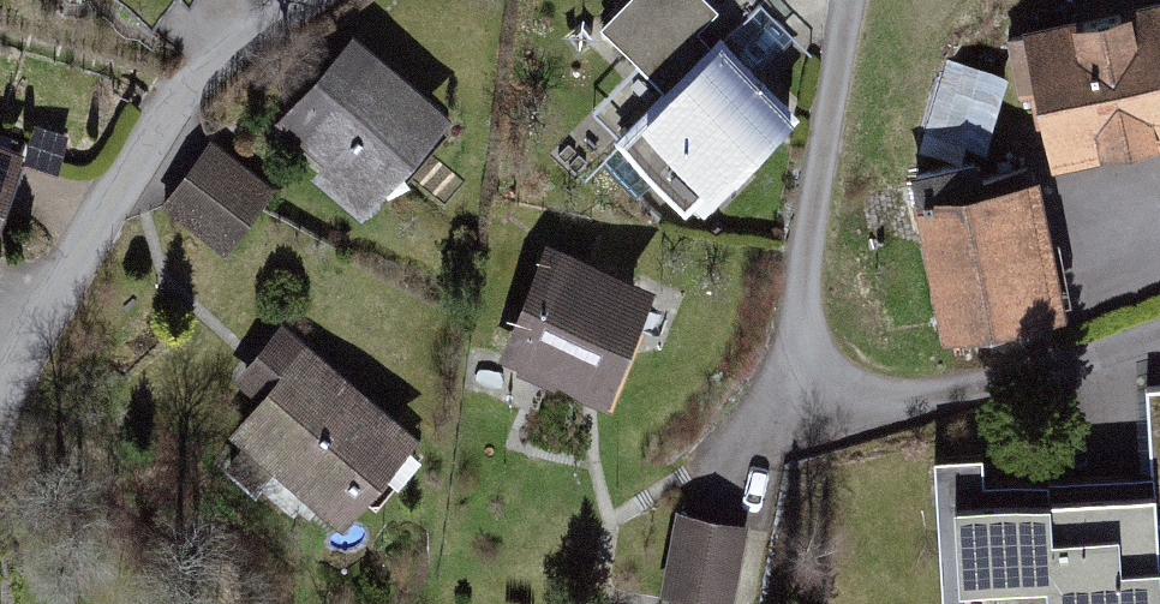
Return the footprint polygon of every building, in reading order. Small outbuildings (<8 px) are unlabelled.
[(709,0),(623,0),(597,28),(634,64),(589,111),(696,213),(787,118),(699,34),(721,11),(709,0)] [(1037,45),(1066,197),(1159,179),(1159,21),(1037,45)] [(451,122),(357,37),(281,119),(374,205),(451,122)] [(276,184),(210,134),(159,201),(224,252),(276,184)] [(0,161),(0,280),(40,173),(0,161)] [(1050,206),(932,226),(953,352),(1071,332),(1050,206)] [(660,292),(551,243),(500,355),(609,404),(660,292)] [(425,458),(295,344),(221,427),(351,542),(425,458)] [(1148,389),(1154,477),(1157,524),(1159,524),(1159,388),(1148,389)] [(1048,482),(1048,502),(955,508),(960,591),(1046,586),(1047,603),(1159,603),(1159,557),(1157,524),(1154,477),(1048,482)] [(675,510),(660,603),(749,603),(761,525),(675,510)]
